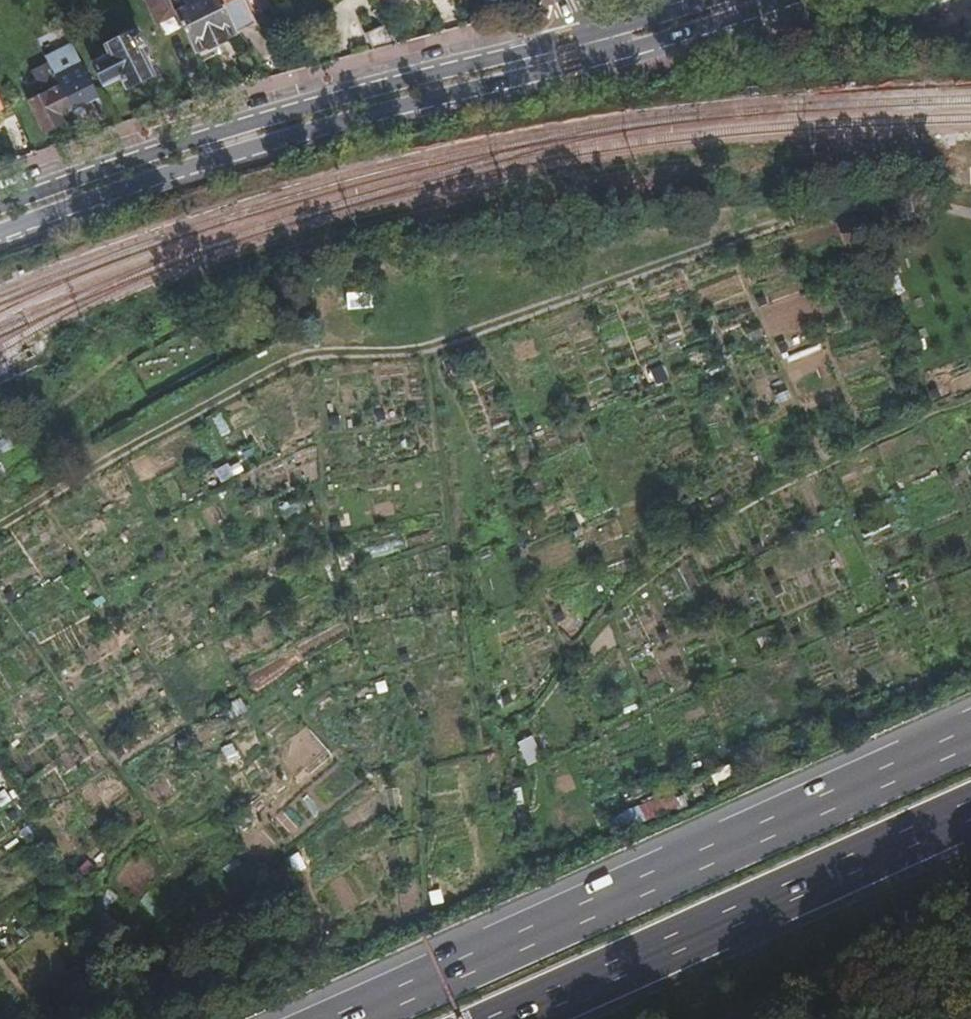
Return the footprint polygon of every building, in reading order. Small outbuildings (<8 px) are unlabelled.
[(164,0),(150,0),(149,0),(144,3),(155,26),(172,18),(164,0)] [(172,18),(192,57),(234,37),(217,0),(209,0),(172,18)] [(234,37),(252,29),(265,22),(255,0),(217,0),(234,37)] [(357,35),(365,53),(390,46),(380,25),(357,35)] [(106,55),(89,62),(101,87),(117,79),(122,88),(147,76),(134,48),(139,45),(132,30),(101,45),(106,55)] [(95,98),(72,51),(45,64),(68,110),(95,98)] [(68,110),(45,64),(25,73),(36,97),(22,103),(38,135),(61,124),(57,115),(68,110)]
